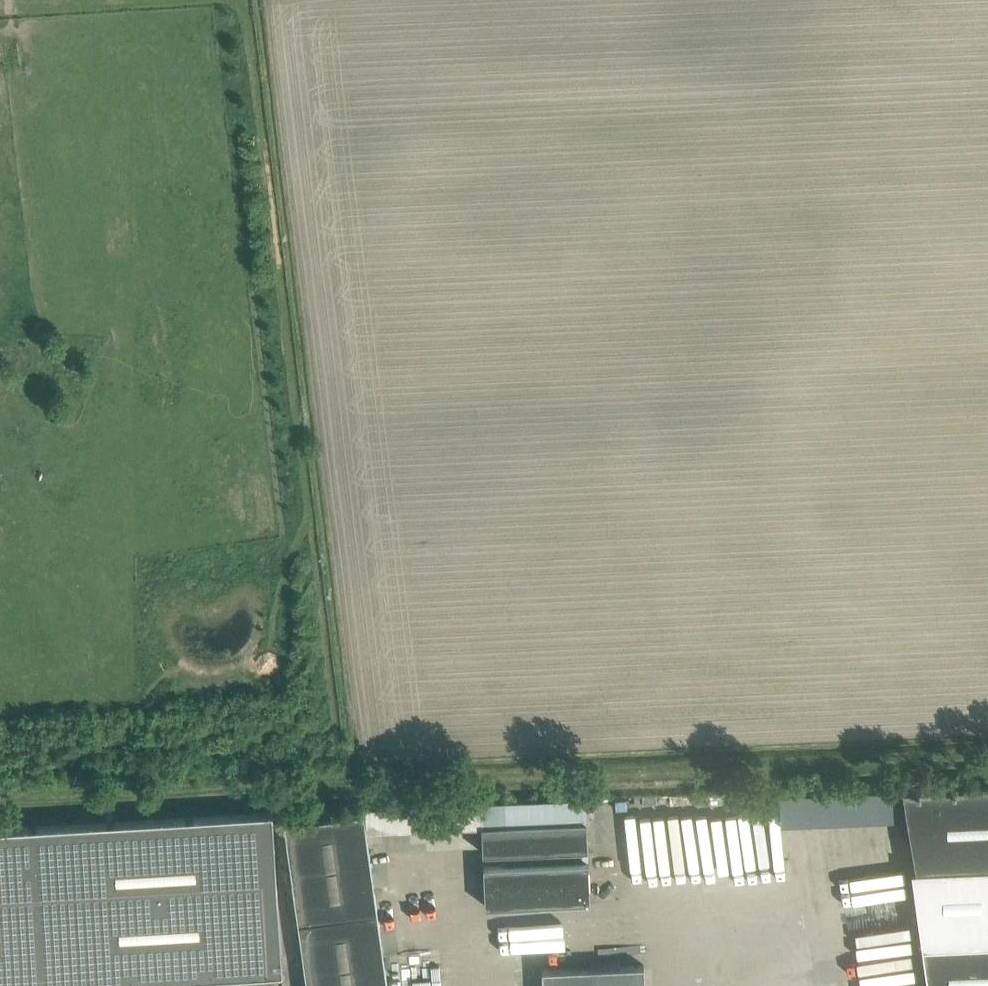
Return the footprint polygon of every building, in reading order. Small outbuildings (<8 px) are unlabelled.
[(916,869),(987,865),(987,785),(905,789),(916,869)] [(895,816),(894,786),(781,790),(782,820),(895,816)] [(407,808),(414,825),(424,821),(417,803),(407,808)] [(722,805),(627,816),(635,882),(732,870),(726,820),(724,820),(722,805)] [(273,812),(0,829),(0,985),(55,985),(283,971),(281,951),(273,812)] [(304,820),(285,823),(307,985),(388,985),(364,812),(304,820)] [(586,820),(482,824),(483,853),(503,852),(504,864),(484,865),(485,906),(590,901),(588,861),(583,861),(582,848),(588,848),(586,820)] [(916,876),(926,942),(987,940),(987,867),(916,869),(916,876)] [(561,937),(507,938),(507,950),(561,948),(561,937)] [(922,946),(928,985),(987,985),(987,943),(922,946)] [(860,984),(915,976),(911,952),(856,960),(860,984)] [(644,964),(542,969),(543,985),(645,985),(644,964)]
